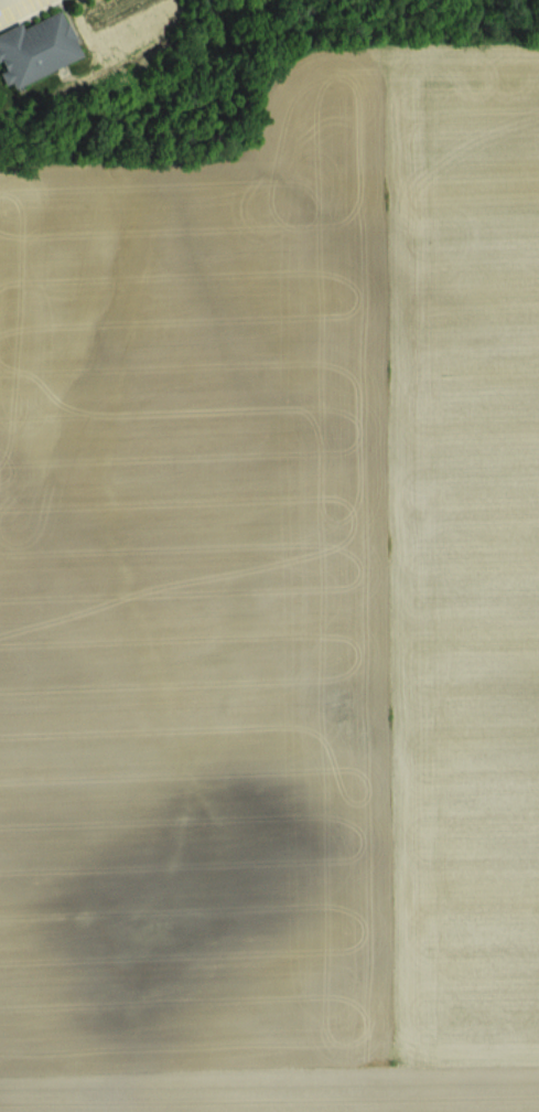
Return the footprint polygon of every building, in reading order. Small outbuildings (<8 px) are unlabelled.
[(62,9),(22,26),(21,23),(0,31),(0,60),(4,69),(2,70),(9,88),(82,57),(62,9)]
